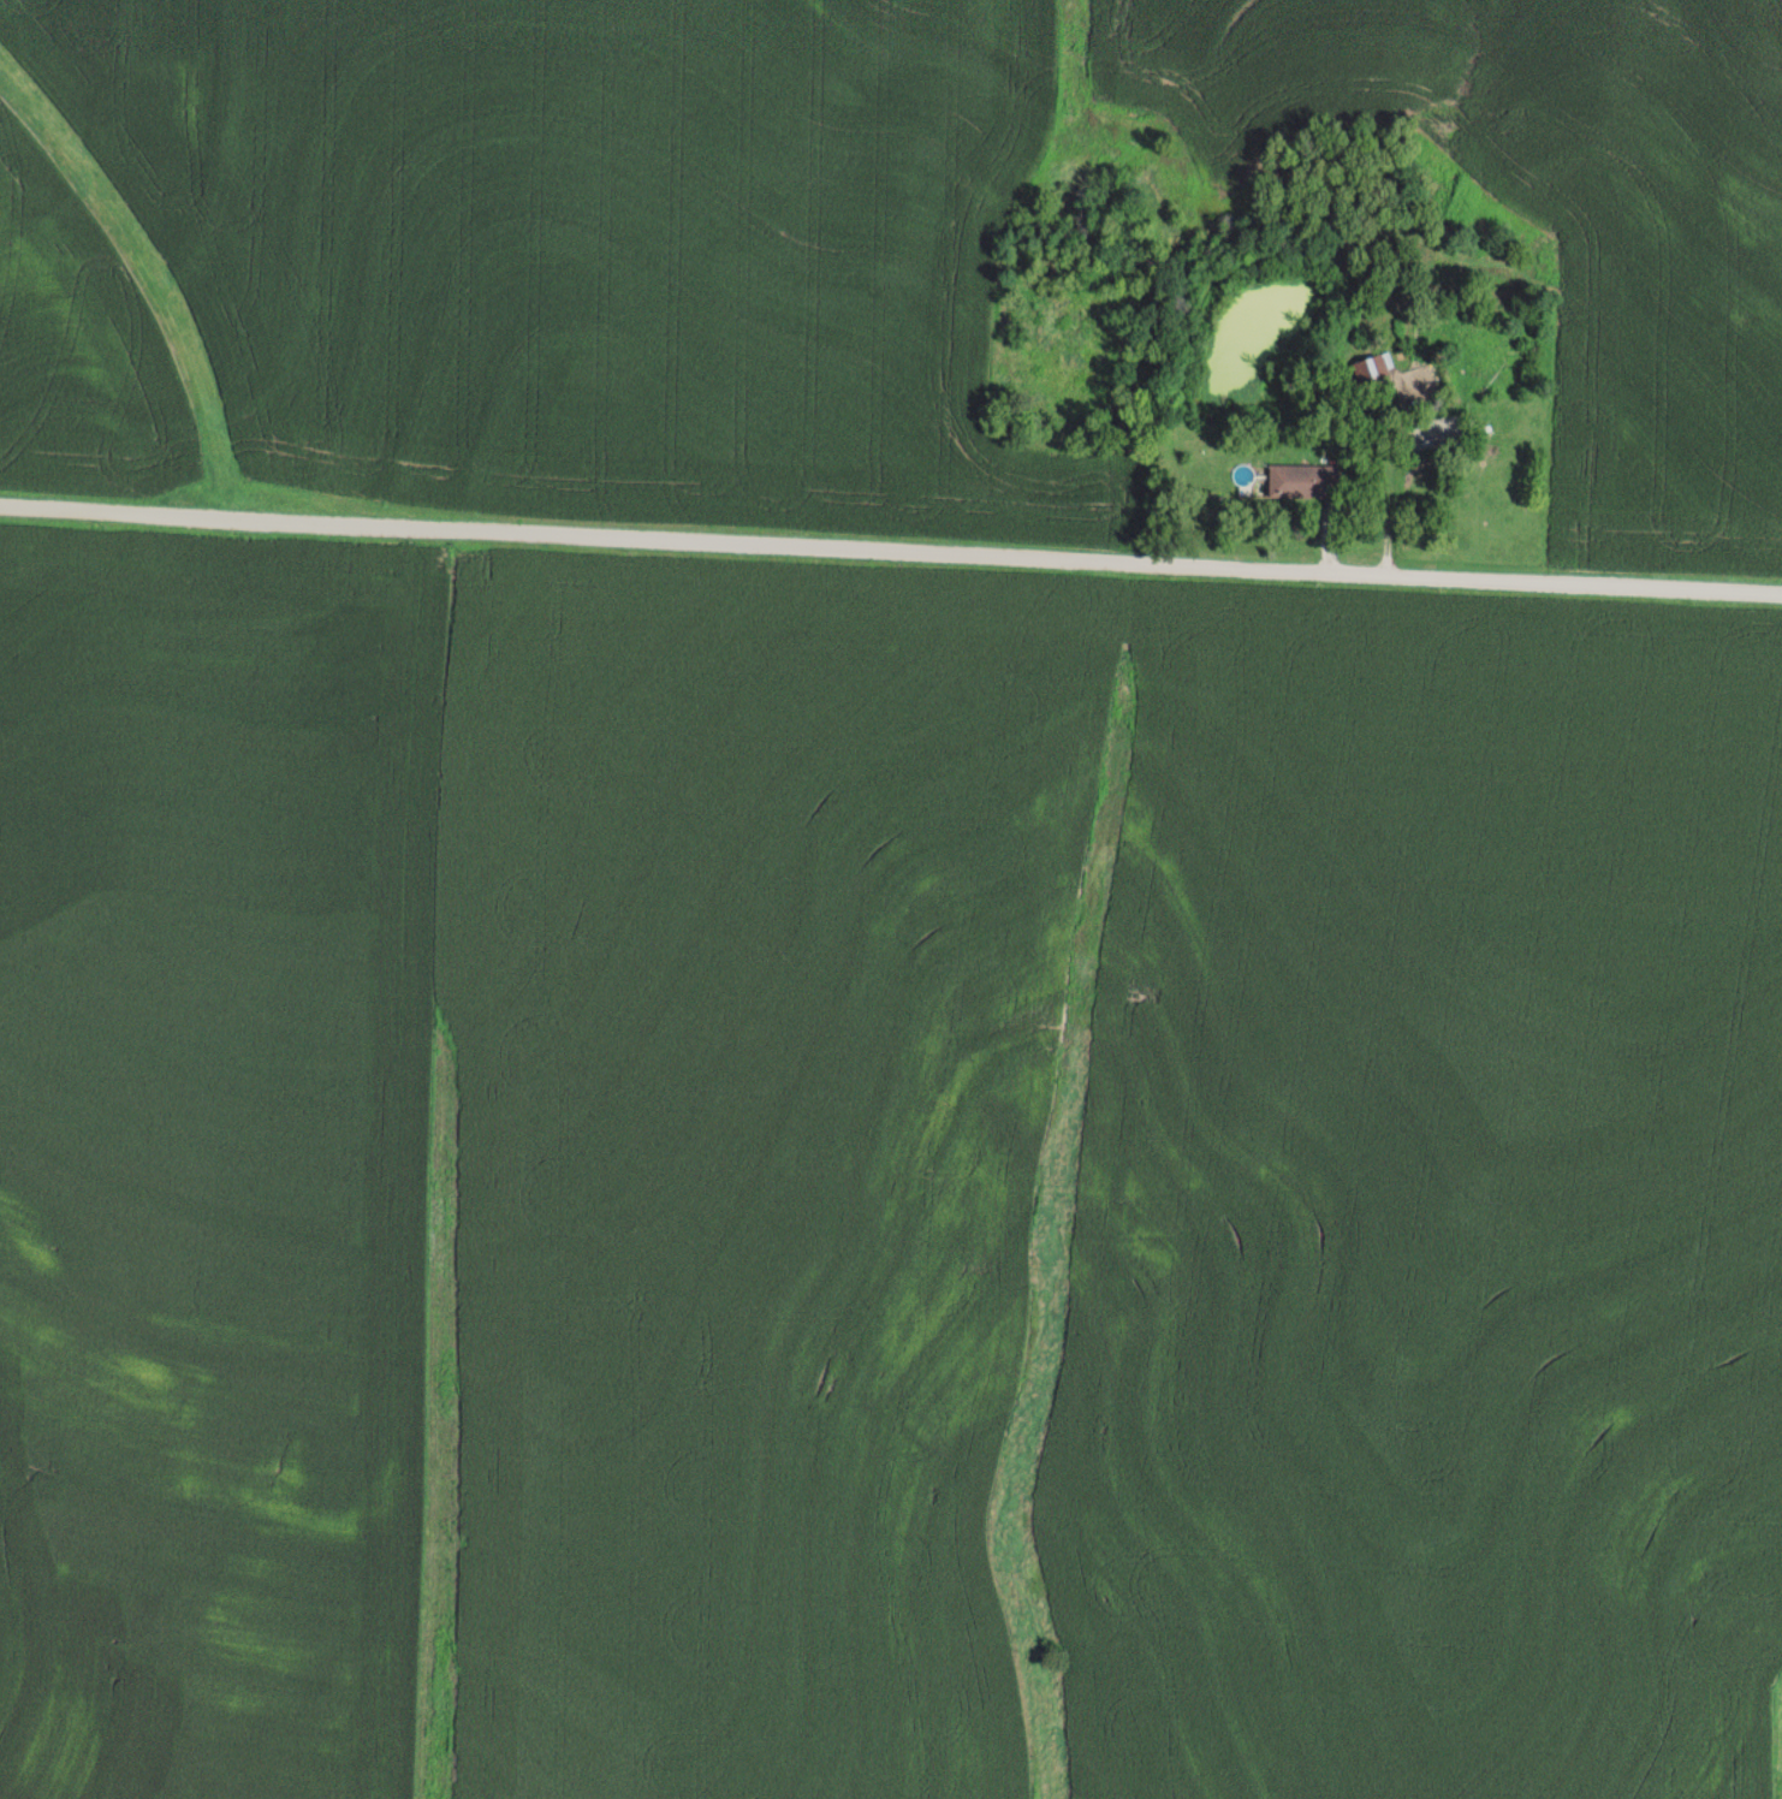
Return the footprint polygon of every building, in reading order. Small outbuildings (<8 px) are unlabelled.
[(1368,358),(1368,382),(1390,381),(1389,358),(1368,358)] [(1341,464),(1272,464),(1272,497),(1341,497),(1341,464)]
